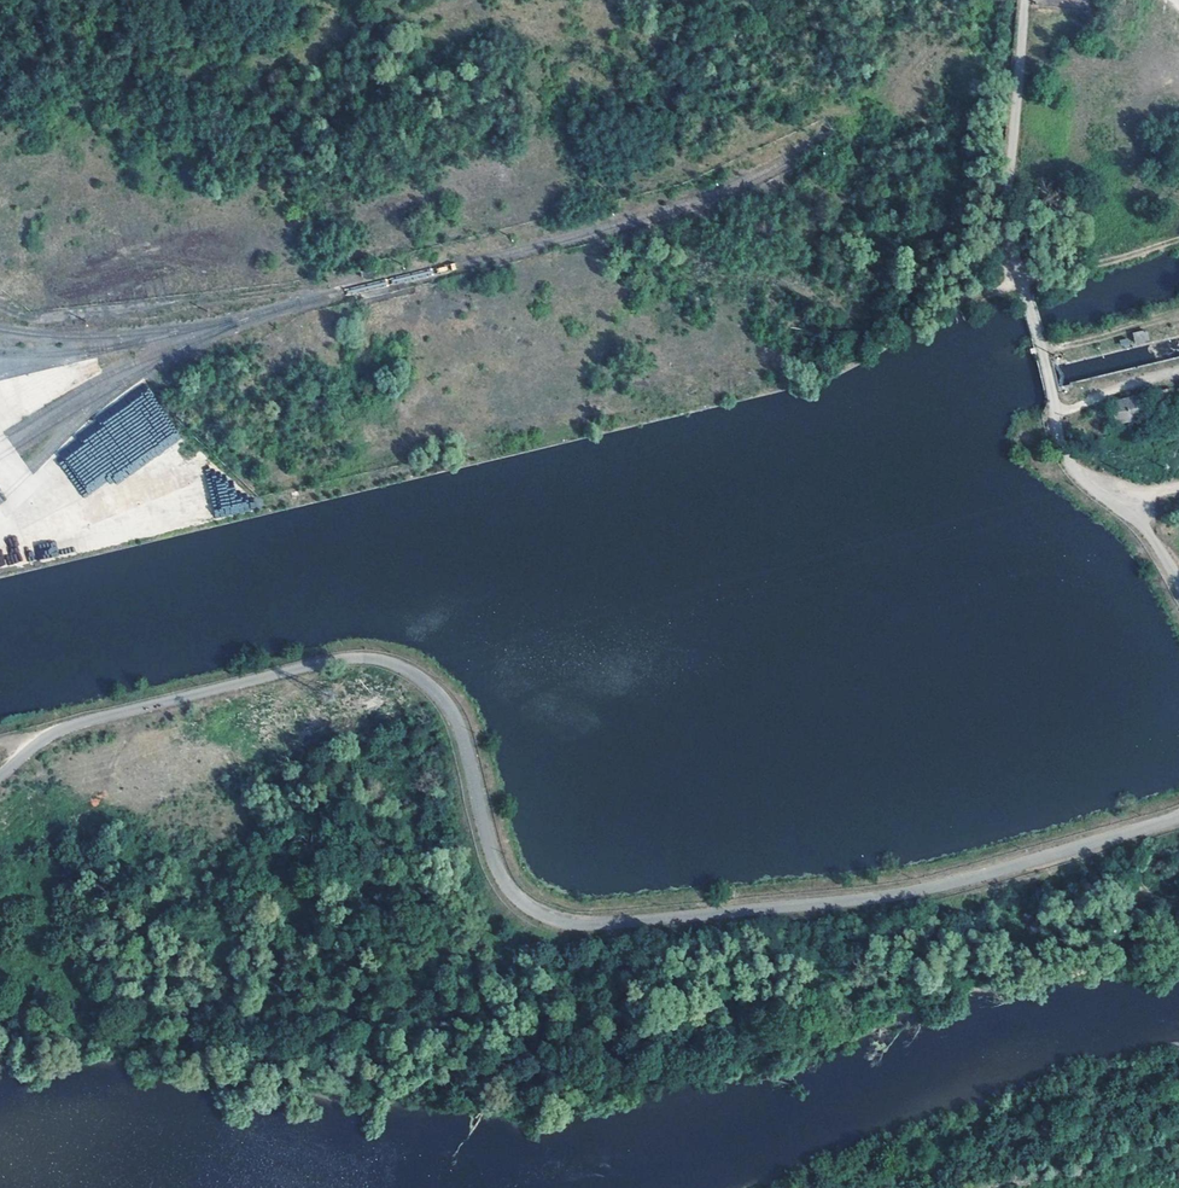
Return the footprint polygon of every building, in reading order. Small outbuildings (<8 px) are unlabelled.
[(993,281),(993,269),(979,276),(984,285),(993,281)] [(1148,330),(1134,331),(1134,342),(1148,342),(1148,330)] [(84,502),(183,438),(150,388),(76,436),(80,442),(55,458),(84,502)] [(1174,408),(1169,389),(1157,392),(1161,411),(1174,408)] [(1143,415),(1138,396),(1109,403),(1113,421),(1143,415)]
